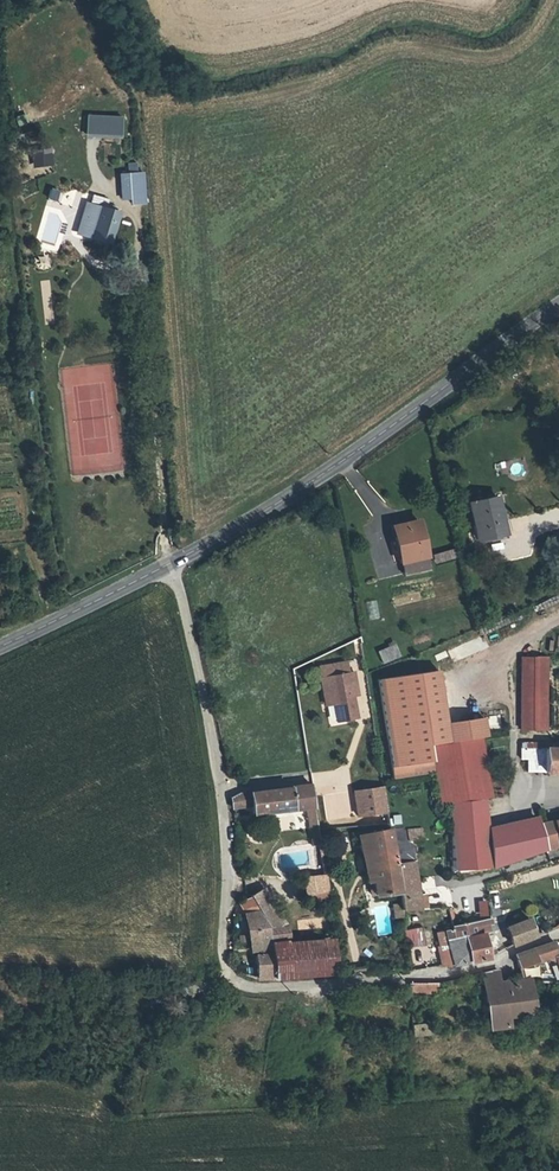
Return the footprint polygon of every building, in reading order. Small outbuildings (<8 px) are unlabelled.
[(86,115),(85,136),(121,136),(122,115),(86,115)] [(33,167),(51,166),(50,149),(32,150),(33,167)] [(120,203),(146,202),(144,171),(118,173),(120,203)] [(86,195),(79,225),(112,232),(119,203),(86,195)] [(52,255),(34,253),(33,268),(51,269),(52,255)] [(464,501),(470,538),(496,533),(494,517),(497,517),(493,496),(464,501)] [(397,545),(399,559),(420,555),(414,521),(389,525),(393,545),(397,545)] [(455,549),(432,554),(434,563),(457,559),(455,549)] [(369,620),(380,618),(376,600),(365,602),(369,620)] [(447,650),(452,662),(488,646),(483,635),(447,650)] [(377,651),(383,664),(401,656),(395,643),(377,651)] [(518,657),(517,727),(542,727),(542,656),(518,657)] [(327,672),(334,718),(353,715),(345,669),(349,669),(347,657),(316,662),(318,673),(327,672)] [(499,715),(486,717),(488,731),(501,729),(499,715)] [(442,804),(451,803),(491,795),(480,736),(431,744),(442,804)] [(554,741),(554,748),(519,748),(519,759),(527,760),(526,769),(558,770),(558,741),(554,741)] [(229,796),(231,806),(251,802),(254,812),(304,800),(312,798),(309,777),(229,796)] [(318,780),(323,810),(336,807),(331,777),(318,780)] [(385,787),(353,789),(355,817),(387,815),(385,787)] [(488,821),(489,827),(497,826),(491,795),(451,803),(452,829),(488,821)] [(312,798),(304,800),(311,837),(318,835),(312,798)] [(558,812),(549,815),(550,821),(540,823),(545,851),(558,847),(558,818),(558,812)] [(549,815),(539,817),(540,823),(550,821),(549,815)] [(497,865),(545,851),(540,823),(539,817),(497,826),(489,827),(488,821),(452,829),(453,873),(497,865)] [(406,829),(407,839),(409,839),(422,838),(422,828),(406,829)] [(409,839),(407,839),(406,829),(391,831),(393,844),(410,844),(409,839)] [(391,831),(391,830),(359,835),(366,879),(372,878),(374,892),(399,887),(396,864),(393,844),(391,831)] [(393,844),(396,864),(412,863),(410,844),(393,844)] [(402,909),(427,911),(424,895),(417,896),(412,863),(396,864),(399,887),(401,902),(402,909)] [(326,885),(324,869),(303,872),(305,888),(326,885)] [(273,925),(274,925),(286,924),(266,888),(255,893),(256,895),(273,925)] [(256,895),(248,897),(244,899),(254,941),(259,941),(276,939),(274,925),(273,925),(256,895)] [(479,917),(489,916),(486,900),(476,901),(479,917)] [(402,909),(401,902),(392,903),(393,915),(402,914),(402,909)] [(469,936),(472,965),(489,959),(497,953),(496,947),(489,949),(486,933),(492,932),(490,923),(494,923),(493,917),(491,918),(456,926),(457,930),(459,939),(469,936)] [(512,948),(538,937),(532,920),(506,929),(512,948)] [(274,925),(276,939),(293,937),(292,924),(286,924),(274,925)] [(459,939),(457,930),(444,931),(446,965),(453,967),(455,967),(472,965),(469,936),(459,939)] [(276,939),(276,955),(283,955),(284,963),(299,962),(300,977),(334,974),(332,961),(326,934),(293,937),(276,939)] [(405,936),(407,952),(423,950),(421,934),(405,936)] [(276,939),(259,941),(258,979),(275,978),(276,955),(276,939)] [(514,957),(515,969),(555,958),(552,945),(514,957)] [(275,978),(300,977),(299,962),(284,963),(283,955),(276,955),(275,978)] [(493,971),(478,974),(480,987),(495,984),(493,971)] [(518,980),(495,984),(480,987),(485,1029),(502,1027),(503,1015),(526,1014),(545,1013),(547,1000),(530,1001),(527,981),(518,980)] [(408,983),(409,992),(426,991),(426,983),(408,983)] [(410,1020),(411,1027),(411,1035),(428,1034),(427,1021),(410,1020)]
